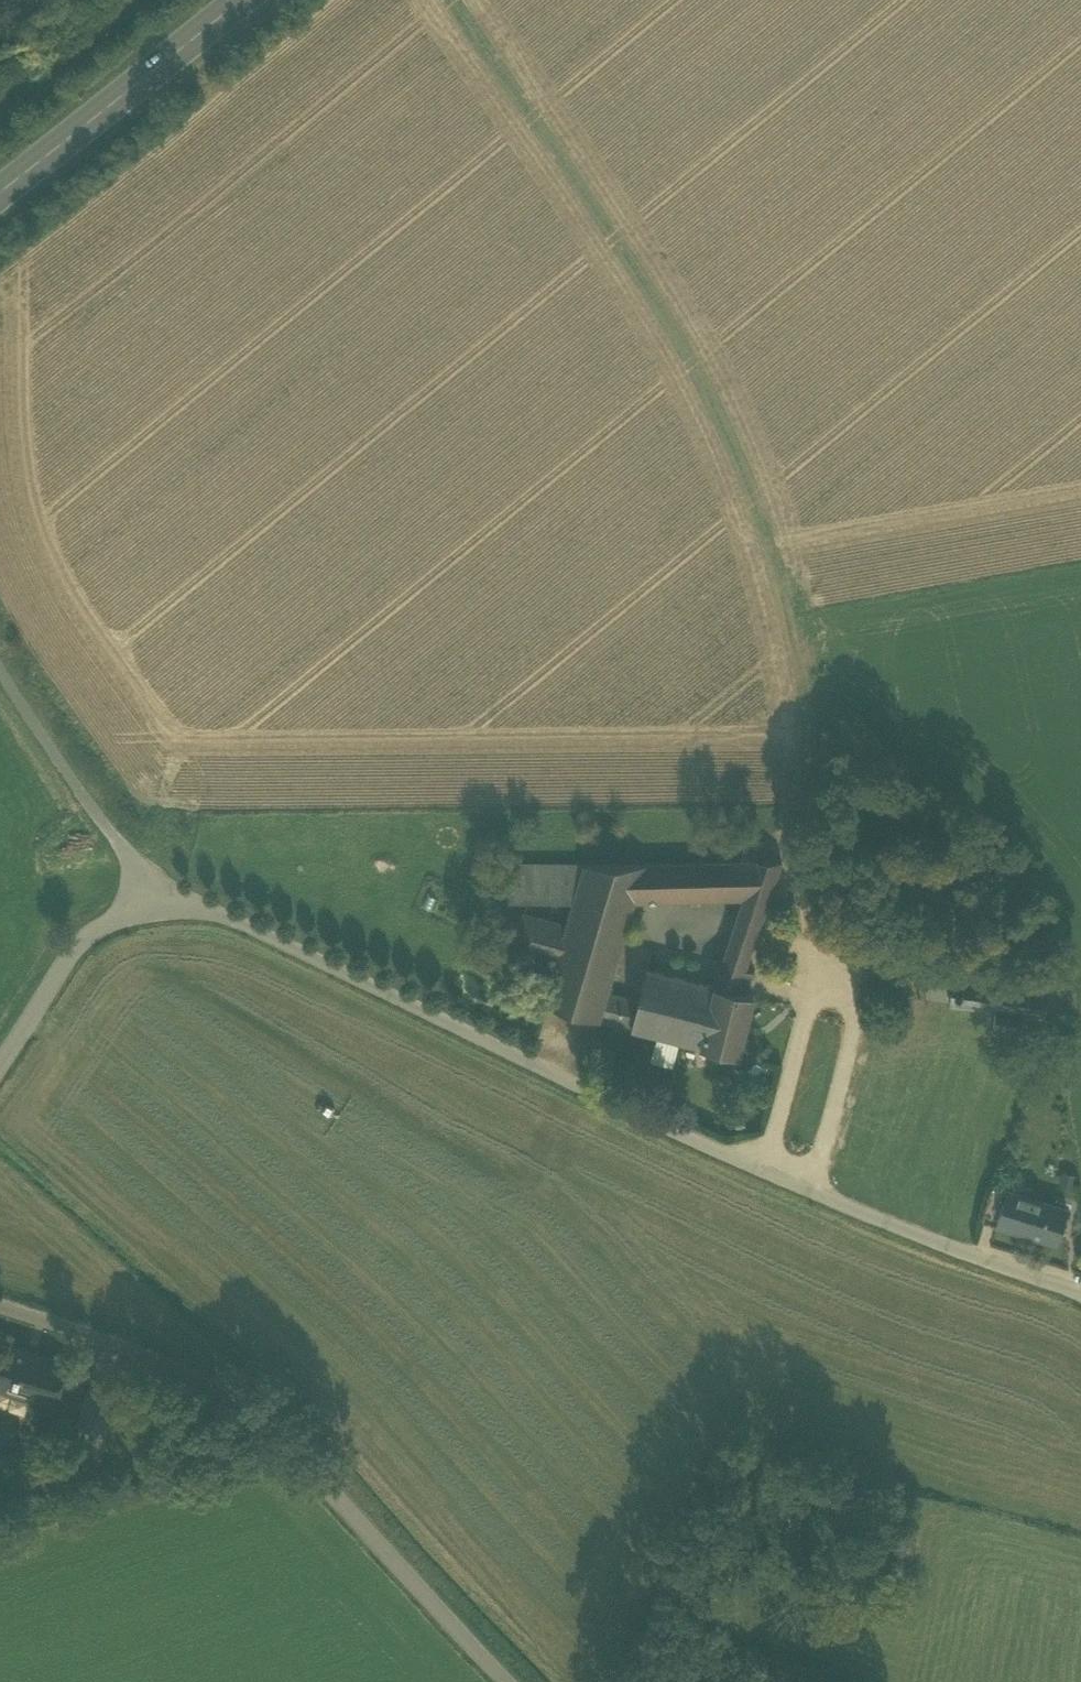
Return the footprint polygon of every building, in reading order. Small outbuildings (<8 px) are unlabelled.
[(567,925),(562,941),(556,963),(544,1002),(600,1020),(608,991),(635,901),(744,898),(738,917),(760,924),(782,861),(779,860),(779,861),(585,865),(518,863),(509,900),(574,901),(567,925)] [(513,951),(556,963),(562,941),(528,931),(532,915),(525,913),(513,951)] [(567,925),(532,915),(528,931),(562,941),(567,925)] [(755,940),(760,924),(738,917),(732,934),(755,940)] [(745,969),(755,940),(732,934),(715,986),(746,993),(753,971),(745,969)] [(632,1028),(740,1055),(754,995),(746,993),(715,986),(646,968),(639,999),(632,1028)] [(639,999),(608,991),(600,1020),(632,1028),(639,999)] [(997,1222),(1058,1241),(1068,1209),(1007,1189),(997,1222)] [(984,1218),(996,1222),(1003,1199),(992,1195),(984,1218)] [(0,1342),(0,1347),(34,1358),(36,1353),(0,1342)] [(54,1404),(67,1363),(36,1353),(34,1358),(0,1347),(0,1388),(54,1404)]
